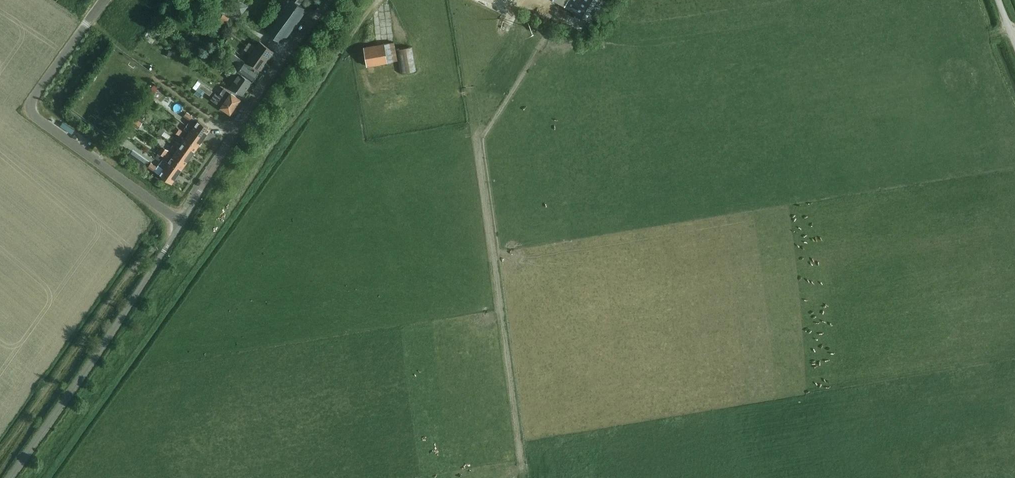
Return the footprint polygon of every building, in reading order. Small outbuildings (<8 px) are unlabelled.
[(244,0),(232,0),(228,6),(241,15),(248,6),(242,2),(244,0)] [(263,29),(283,43),(307,9),(300,4),(302,0),(284,0),(263,29)] [(576,0),(554,0),(570,10),(576,0)] [(193,20),(198,14),(193,10),(188,16),(193,20)] [(225,25),(229,18),(223,14),(222,15),(221,14),(218,20),(219,20),(219,21),(225,25)] [(211,28),(215,22),(209,18),(205,24),(211,28)] [(574,18),(561,18),(561,29),(574,29),(574,18)] [(215,22),(211,28),(218,32),(222,26),(215,22)] [(367,65),(397,60),(394,41),(364,46),(367,65)] [(247,46),(267,61),(274,52),(260,42),(256,47),(250,42),(247,46)] [(397,47),(397,49),(400,71),(416,69),(412,44),(397,47)] [(261,70),(267,61),(247,46),(244,49),(251,54),(247,60),(261,70)] [(231,59),(238,64),(241,59),(234,54),(231,59)] [(238,72),(240,73),(252,82),(259,72),(245,62),(238,72)] [(242,96),(252,82),(240,73),(230,87),(242,96)] [(156,86),(159,91),(171,84),(167,78),(156,86)] [(199,87),(205,92),(210,95),(212,91),(202,84),(199,87)] [(240,99),(231,94),(223,88),(218,96),(215,93),(211,99),(230,113),(240,99)] [(154,89),(150,96),(154,99),(159,91),(154,89)] [(296,107),(288,118),(295,123),(303,112),(296,107)] [(137,108),(133,115),(141,121),(146,114),(137,108)] [(198,122),(193,118),(194,117),(189,113),(186,117),(191,121),(188,126),(206,137),(212,128),(200,120),(198,122)] [(132,116),(128,122),(138,128),(142,123),(132,116)] [(70,125),(78,128),(81,121),(73,118),(70,125)] [(221,136),(225,128),(215,123),(211,132),(221,136)] [(199,147),(206,137),(188,126),(185,129),(191,133),(187,139),(199,147)] [(192,157),(199,147),(187,139),(182,146),(176,142),(174,145),(192,157)] [(186,165),(192,157),(174,145),(172,148),(177,151),(173,157),(186,165)] [(130,154),(128,157),(142,166),(144,164),(146,160),(132,151),(130,154)] [(179,174),(186,165),(173,157),(169,163),(164,160),(162,163),(179,174)] [(148,167),(153,171),(156,166),(151,162),(148,167)] [(173,183),(179,174),(162,163),(160,165),(165,169),(161,175),(173,183)]
